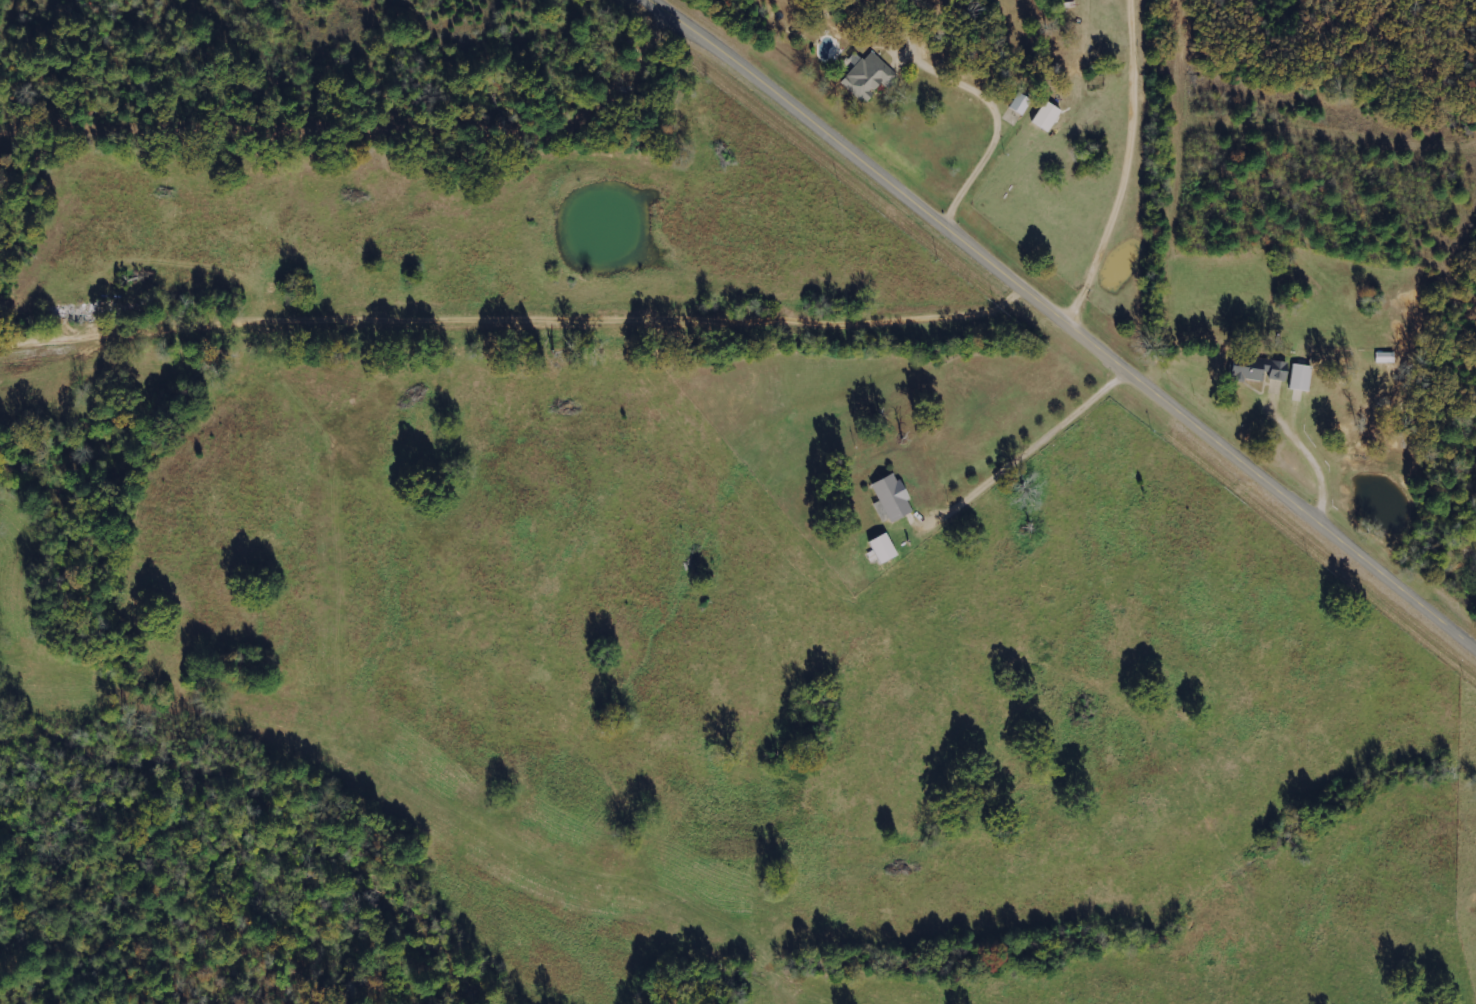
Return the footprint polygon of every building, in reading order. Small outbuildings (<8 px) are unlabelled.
[(863,102),(881,83),(886,88),(898,76),(870,50),(841,82),(863,102)] [(1023,116),(1031,100),(1016,93),(1009,109),(1023,116)] [(1061,112),(1044,101),(1030,122),(1047,133),(1061,112)] [(1286,363),(1231,357),(1229,377),(1264,381),(1265,379),(1284,381),(1286,363)] [(1307,391),(1311,367),(1293,364),(1289,388),(1307,391)] [(871,483),(890,522),(913,511),(894,472),(871,483)] [(897,555),(885,532),(867,542),(880,565),(897,555)]
